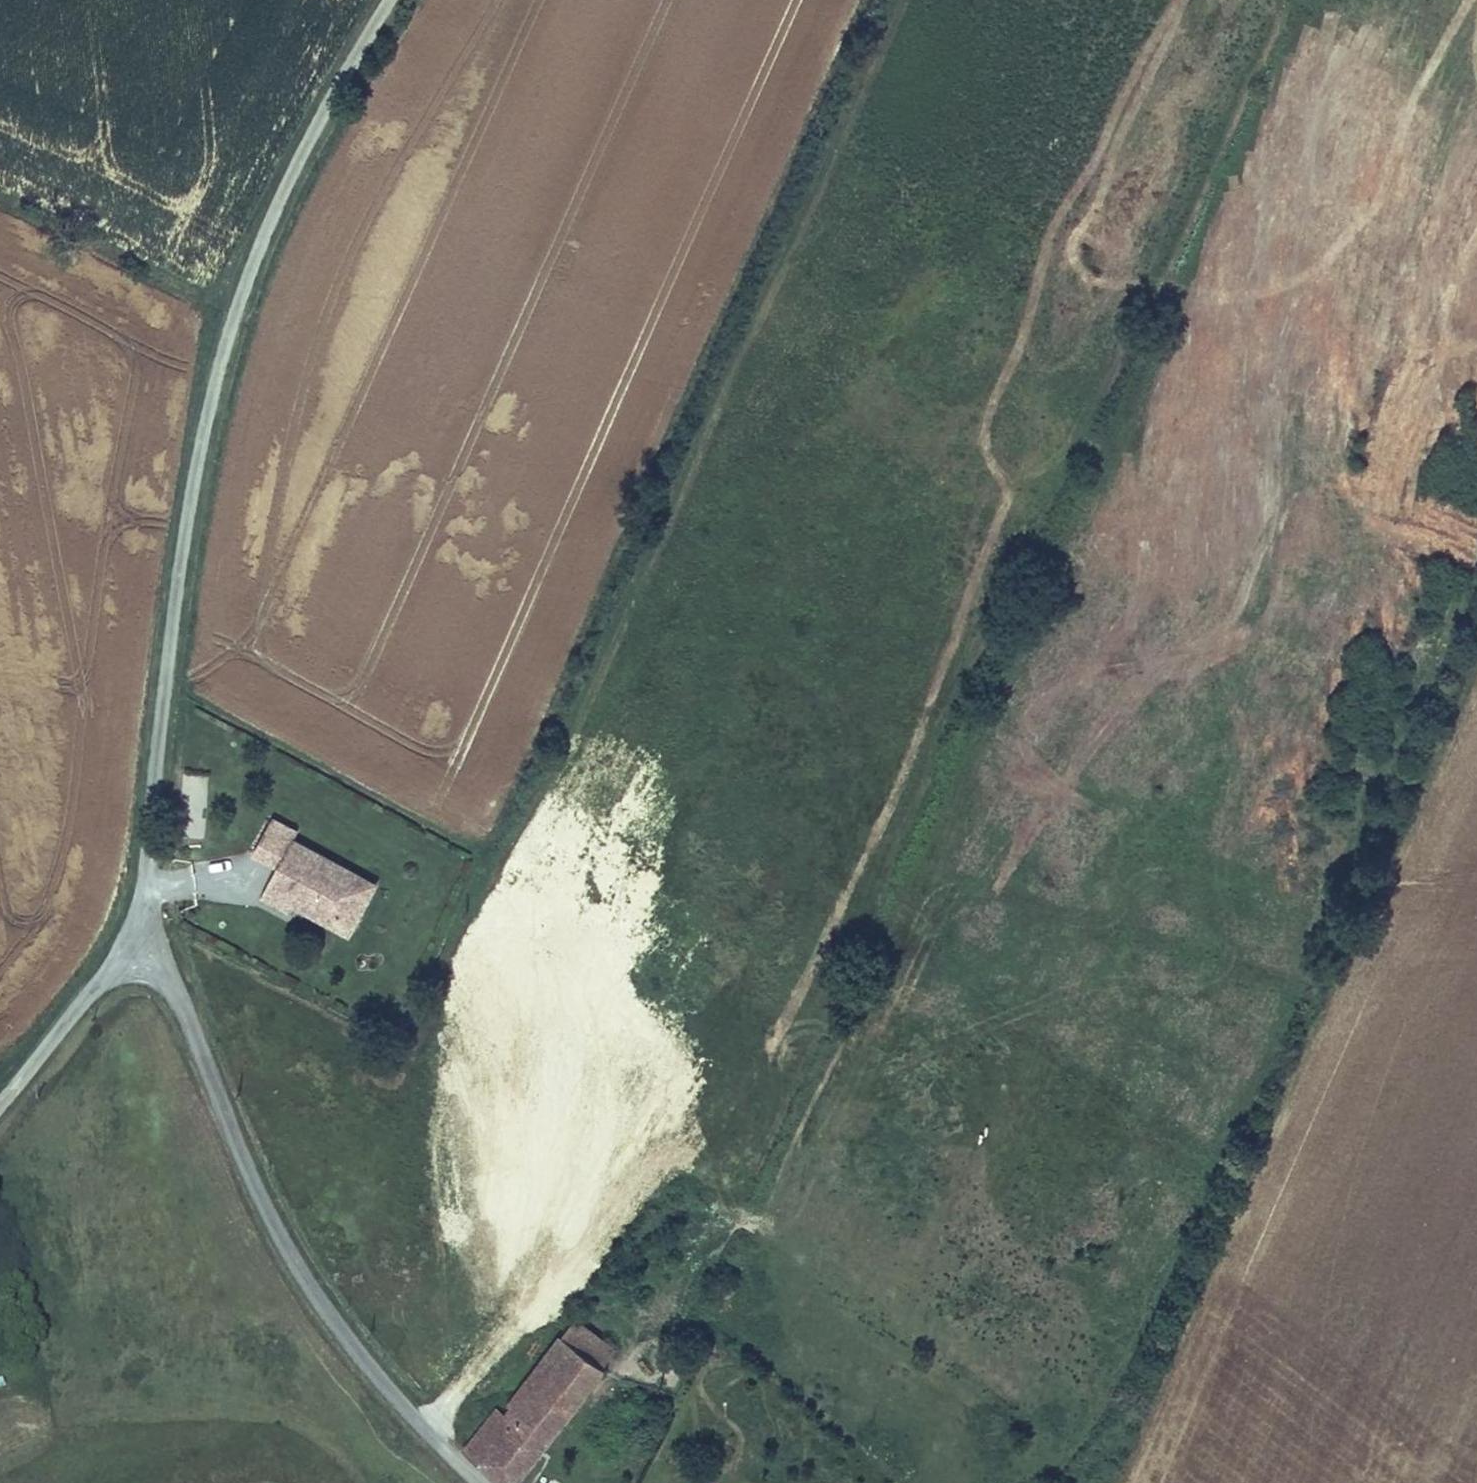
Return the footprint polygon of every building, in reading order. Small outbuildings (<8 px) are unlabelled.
[(205,793),(205,777),(186,777),(186,793),(205,793)] [(356,931),(383,882),(302,837),(307,829),(281,815),(262,849),(286,862),(270,891),(299,908),(303,901),(356,931)] [(513,1482),(517,1482),(623,1348),(577,1312),(505,1403),(500,1399),(464,1444),(513,1482)]
